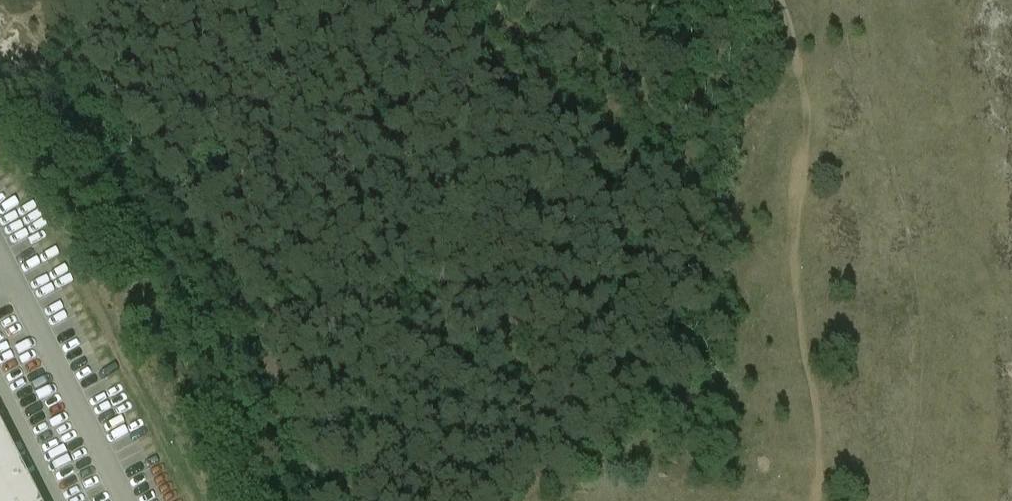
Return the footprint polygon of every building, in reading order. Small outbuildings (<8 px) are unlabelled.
[(0,399),(0,500),(51,500),(0,399)]
